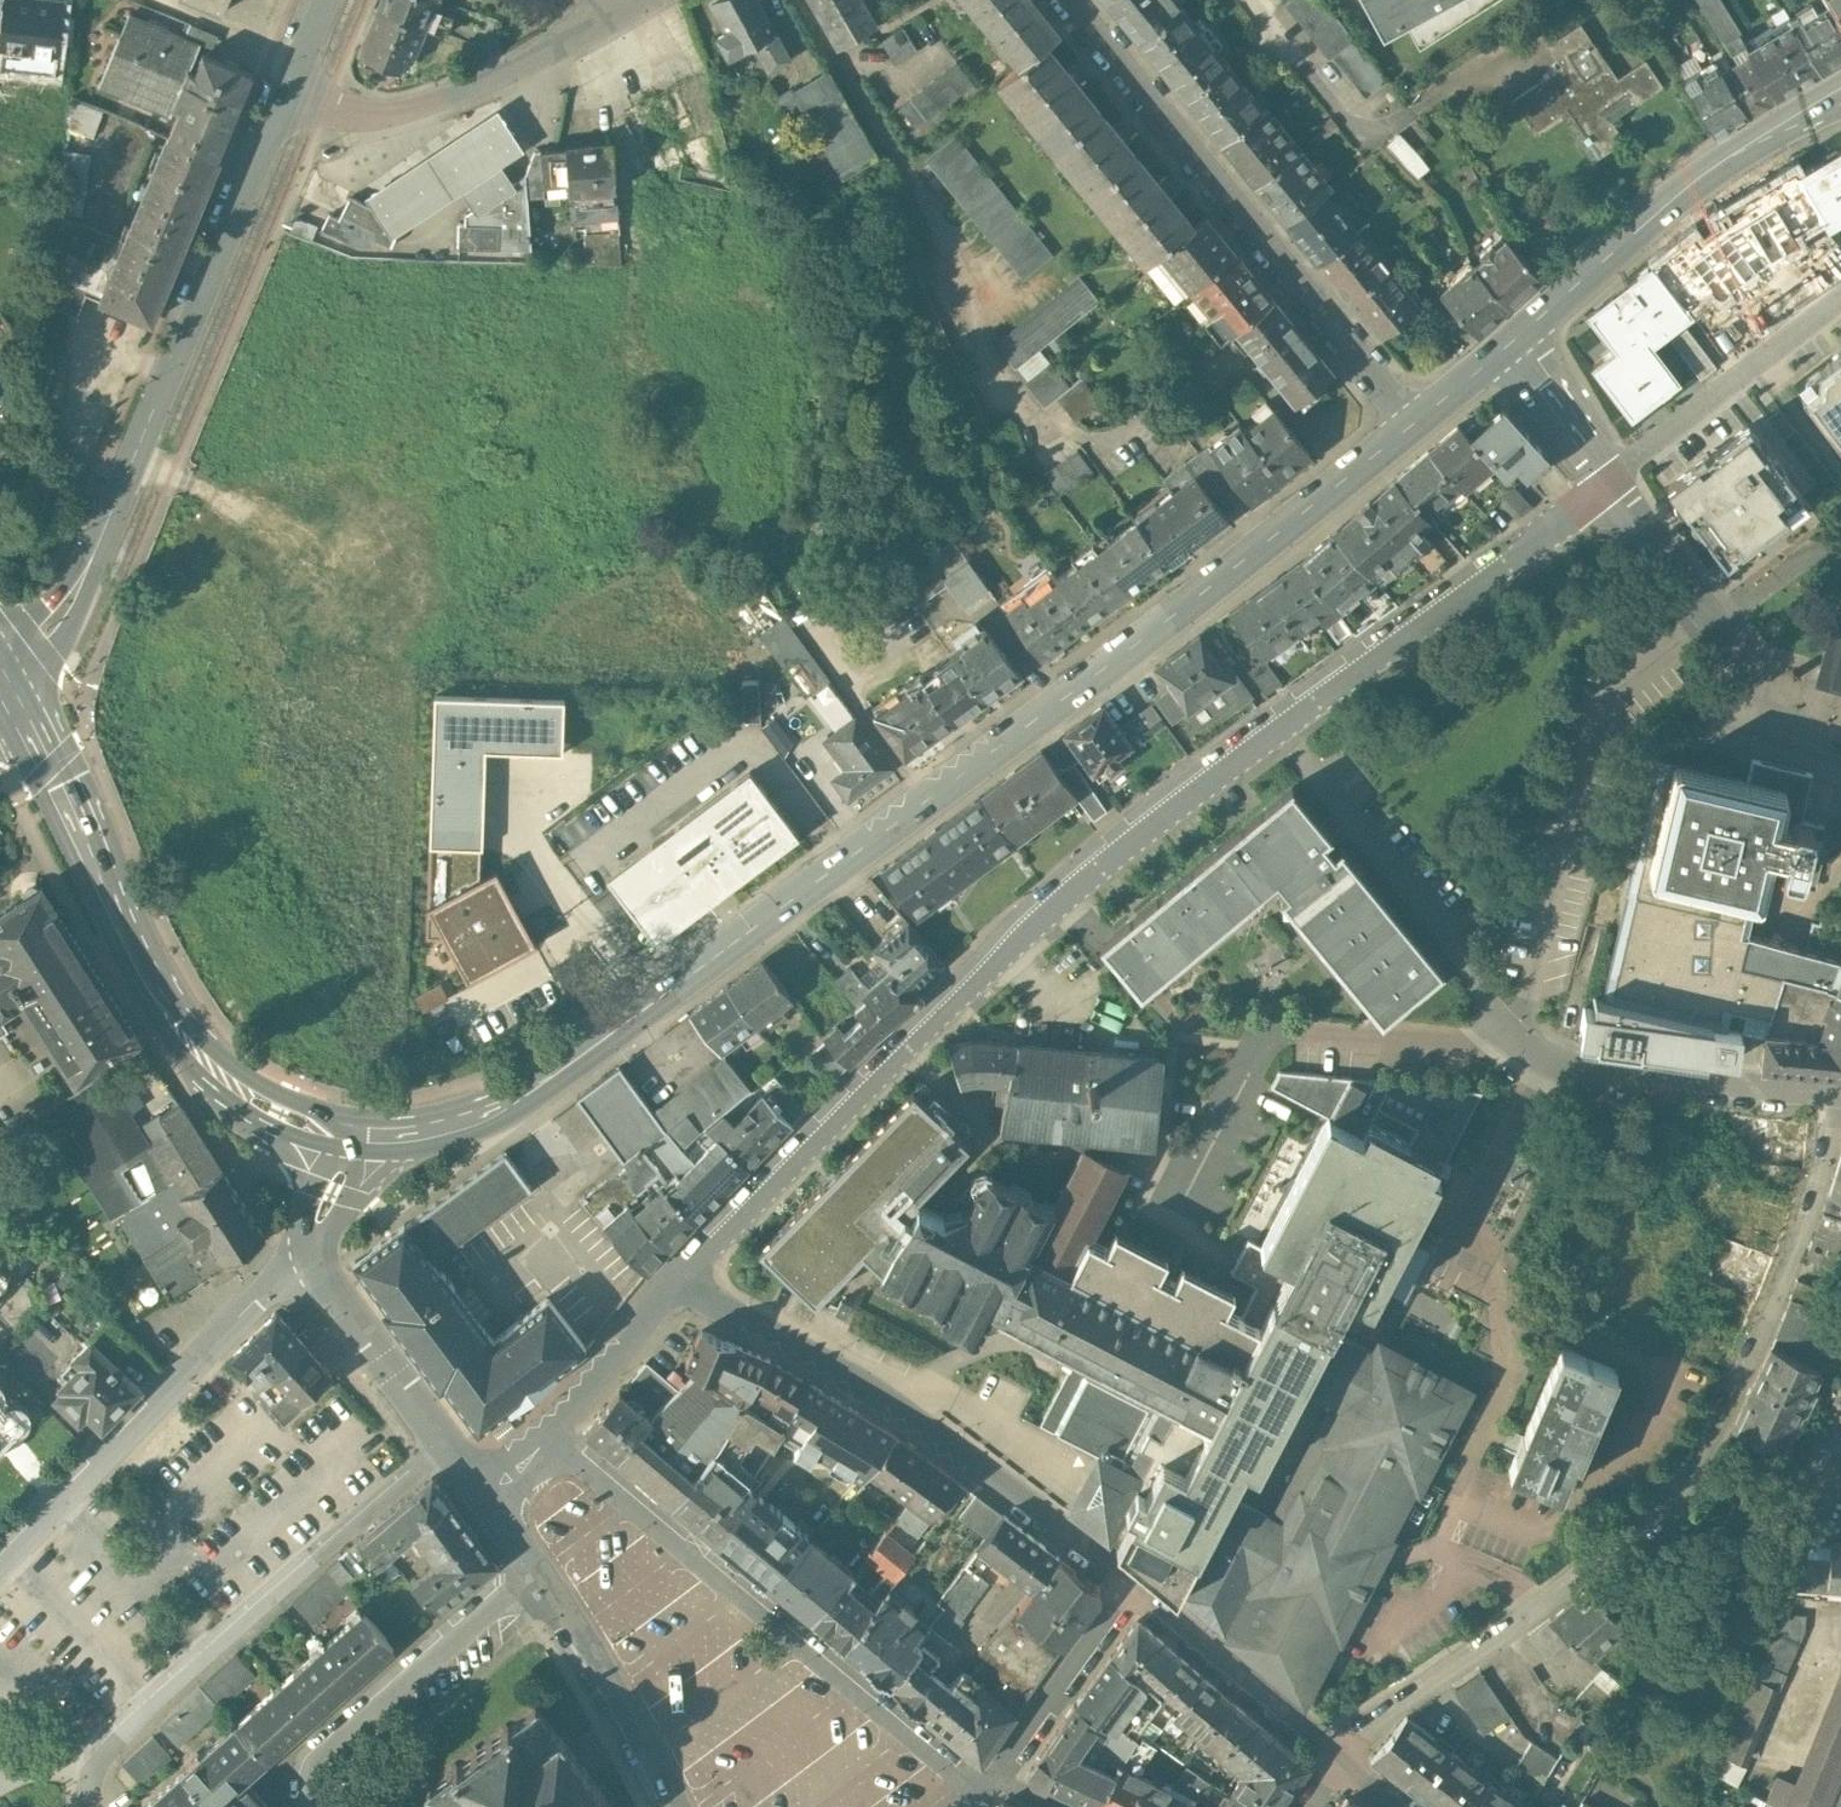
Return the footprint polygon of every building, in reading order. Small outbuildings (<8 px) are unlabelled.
[(63,84),(67,46),(74,47),(77,15),(72,14),(74,0),(0,0),(0,78),(63,84)] [(223,13),(228,0),(193,0),(223,13)] [(432,0),(381,0),(377,10),(421,32),(423,29),(430,13),(437,16),(443,5),(436,2),(432,0)] [(759,0),(717,0),(711,3),(726,32),(717,37),(717,39),(719,38),(728,55),(727,56),(728,58),(755,43),(769,68),(790,57),(759,0)] [(863,0),(813,0),(840,46),(876,25),(865,7),(866,6),(863,0)] [(1020,65),(1045,45),(1058,34),(1030,0),(967,0),(1020,65)] [(1139,42),(1182,7),(1183,6),(1178,0),(1105,0),(1139,42)] [(1287,1),(1309,29),(1332,10),(1324,0),(1289,0),(1287,1)] [(1383,37),(1406,25),(1420,49),(1498,0),(1363,0),(1383,37)] [(1650,19),(1674,6),(1671,0),(1639,0),(1650,19)] [(1722,0),(1700,0),(1737,62),(1751,53),(1745,43),(1740,35),(1742,33),(1722,0)] [(1830,6),(1831,5),(1840,22),(1840,0),(1827,0),(1830,6)] [(1813,5),(1790,19),(1792,24),(1821,71),(1840,59),(1840,22),(1831,5),(1830,6),(1818,13),(1813,5)] [(1182,7),(1139,42),(1185,98),(1228,63),(1182,7)] [(421,32),(377,10),(359,54),(378,61),(377,63),(397,71),(404,56),(409,59),(421,32)] [(1332,10),(1309,29),(1332,56),(1355,38),(1332,10)] [(200,43),(129,13),(100,84),(171,114),(190,67),(200,43)] [(437,16),(430,13),(423,29),(446,38),(452,22),(437,16)] [(1618,78),(1580,23),(1548,45),(1562,65),(1537,82),(1555,108),(1563,103),(1599,156),(1624,139),(1610,119),(1662,85),(1645,59),(1618,78)] [(1792,24),(1775,34),(1771,28),(1745,43),(1751,53),(1777,97),(1821,71),(1792,24)] [(903,26),(881,40),(895,64),(918,50),(903,26)] [(1043,138),(1090,100),(1045,45),(1020,65),(998,83),(1011,98),(1014,96),(1035,121),(1032,124),(1043,138)] [(254,73),(203,52),(196,70),(190,67),(174,106),(180,109),(169,137),(219,157),(254,73)] [(1777,97),(1751,53),(1737,62),(1722,71),(1721,71),(1748,115),(1748,116),(1778,98),(1777,97)] [(1748,115),(1721,71),(1722,71),(1715,60),(1682,79),(1715,134),(1748,115)] [(957,61),(911,97),(911,98),(927,118),(929,120),(975,84),(957,61)] [(1228,63),(1185,98),(1221,142),(1264,107),(1228,63)] [(828,69),(792,90),(807,115),(843,177),(879,156),(828,69)] [(1537,82),(1513,99),(1531,125),(1555,108),(1537,82)] [(792,90),(778,98),(793,123),(807,115),(792,90)] [(97,107),(72,97),(68,126),(88,129),(97,107)] [(927,118),(911,98),(900,107),(916,127),(927,118)] [(1090,100),(1043,138),(1055,152),(1057,150),(1068,163),(1065,165),(1079,182),(1082,180),(1092,193),(1090,195),(1101,209),(1150,174),(1090,100)] [(1264,107),(1221,142),(1255,184),(1300,147),(1267,105),(1264,107)] [(498,109),(366,197),(372,206),(381,216),(392,232),(395,235),(462,191),(474,209),(511,185),(510,183),(513,181),(503,165),(524,150),(498,109)] [(1419,154),(1399,133),(1387,144),(1417,177),(1429,167),(1419,154)] [(1052,255),(956,136),(932,156),(1028,275),(1052,255)] [(150,181),(201,201),(219,157),(169,137),(150,181)] [(90,144),(66,140),(56,212),(78,221),(90,144)] [(613,141),(566,146),(566,147),(569,192),(568,193),(571,222),(585,221),(601,219),(600,211),(618,210),(613,141)] [(566,147),(541,150),(544,195),(568,193),(569,192),(566,147)] [(1300,147),(1255,184),(1287,223),(1326,191),(1332,186),(1300,147)] [(534,150),(525,175),(528,196),(544,195),(541,150),(534,150)] [(1827,165),(1823,158),(1797,175),(1829,228),(1840,220),(1840,156),(1827,165)] [(1761,173),(1716,200),(1739,238),(1720,249),(1745,291),(1773,274),(1764,261),(1779,252),(1785,261),(1806,248),(1761,173)] [(1150,174),(1101,209),(1113,223),(1116,221),(1137,247),(1134,250),(1146,264),(1160,253),(1193,226),(1150,174)] [(474,209),(468,214),(466,212),(466,213),(466,215),(467,215),(467,221),(465,221),(465,223),(461,223),(461,221),(458,221),(458,224),(460,224),(459,245),(458,245),(458,247),(498,248),(498,247),(532,248),(528,196),(525,175),(514,182),(513,181),(510,183),(511,185),(474,209)] [(201,201),(150,181),(132,224),(183,245),(201,201)] [(1326,191),(1287,223),(1294,232),(1293,232),(1317,262),(1318,262),(1357,229),(1326,191)] [(403,221),(352,197),(351,198),(349,197),(349,198),(350,199),(341,217),(340,216),(339,218),(376,237),(379,239),(392,245),(393,243),(391,242),(400,224),(402,224),(403,221)] [(618,210),(600,211),(601,219),(585,221),(586,234),(614,231),(620,230),(618,210)] [(78,221),(56,212),(52,242),(40,352),(64,354),(68,311),(78,314),(86,293),(102,299),(114,270),(125,240),(78,221)] [(376,237),(339,218),(330,213),(323,228),(353,243),(373,244),(376,237)] [(1236,253),(1206,216),(1193,226),(1160,253),(1190,291),(1236,253)] [(183,245),(132,224),(129,231),(126,239),(125,240),(114,270),(164,290),(180,251),(183,245)] [(1357,229),(1318,262),(1348,298),(1387,266),(1357,229)] [(586,234),(584,234),(585,248),(587,263),(587,264),(617,265),(614,231),(586,234)] [(1522,255),(1501,234),(1480,254),(1484,259),(1474,268),(1509,305),(1510,307),(1542,278),(1527,261),(1527,260),(1522,255)] [(585,248),(573,249),(574,264),(587,263),(585,248)] [(1274,299),(1237,253),(1236,253),(1190,291),(1212,316),(1205,321),(1222,342),(1236,330),(1274,299)] [(1474,268),(1468,261),(1455,274),(1459,279),(1443,293),(1442,294),(1457,311),(1457,312),(1461,316),(1462,316),(1478,334),(1479,333),(1479,332),(1509,305),(1474,268)] [(1633,289),(1617,301),(1613,295),(1589,314),(1615,348),(1593,365),(1631,414),(1677,379),(1646,338),(1661,327),(1665,331),(1690,313),(1653,264),(1628,283),(1633,289)] [(1387,266),(1348,298),(1379,337),(1419,305),(1387,266)] [(164,290),(114,270),(102,299),(152,320),(164,290)] [(1079,274),(997,340),(1016,368),(1039,350),(1100,301),(1079,274)] [(1333,373),(1274,299),(1236,330),(1296,403),(1298,402),(1297,400),(1317,385),(1317,386),(1333,373)] [(1716,366),(1687,327),(1671,339),(1700,378),(1716,366)] [(1039,350),(1016,368),(1027,382),(1050,364),(1039,350)] [(1819,372),(1816,386),(1802,396),(1840,446),(1840,355),(1819,372)] [(1050,364),(1027,382),(1046,406),(1058,396),(1069,388),(1050,364)] [(1069,388),(1058,396),(1077,419),(1099,402),(1080,378),(1069,388)] [(1310,455),(1267,401),(1253,412),(1260,420),(1247,431),(1283,476),(1300,462),(1300,463),(1310,455)] [(1483,427),(1471,437),(1495,464),(1504,473),(1515,463),(1524,474),(1547,453),(1504,407),(1483,427)] [(1779,407),(1767,416),(1783,437),(1795,428),(1779,407)] [(1477,420),(1465,431),(1471,437),(1483,427),(1477,420)] [(1465,431),(1458,424),(1427,450),(1460,487),(1464,490),(1495,464),(1471,437),(1465,431)] [(1696,524),(1780,466),(1748,424),(1667,486),(1696,524)] [(1247,431),(1245,429),(1230,439),(1227,435),(1213,445),(1210,448),(1226,468),(1251,500),(1283,476),(1247,431)] [(0,432),(0,453),(10,447),(0,432)] [(1226,468),(1210,448),(1213,445),(1211,443),(1199,453),(1216,476),(1226,468)] [(1078,450),(1045,473),(1060,495),(1094,472),(1078,450)] [(1427,450),(1395,478),(1428,514),(1460,487),(1427,450)] [(1195,476),(1137,521),(1169,563),(1171,566),(1191,551),(1189,548),(1228,518),(1204,485),(1216,476),(1199,453),(1184,463),(1195,476)] [(1780,466),(1696,524),(1726,563),(1806,502),(1807,501),(1780,466)] [(1395,478),(1364,506),(1405,551),(1415,543),(1419,547),(1429,538),(1421,529),(1432,519),(1428,514),(1395,478)] [(1806,502),(1726,563),(1736,576),(1784,539),(1788,545),(1820,520),(1806,502)] [(1364,506),(1333,533),(1374,578),(1385,569),(1388,573),(1399,564),(1395,559),(1405,551),(1364,506)] [(1137,520),(1097,549),(1129,592),(1169,563),(1137,521),(1137,520)] [(1374,578),(1333,533),(1301,560),(1319,585),(1339,613),(1340,613),(1378,582),(1374,578)] [(987,588),(953,539),(928,558),(946,583),(963,605),(987,588)] [(1097,549),(1092,542),(1072,557),(1077,564),(1057,578),(1089,622),(1129,592),(1097,549)] [(924,562),(897,583),(916,608),(946,583),(928,558),(924,562)] [(1245,634),(1319,585),(1301,560),(1230,612),(1245,634)] [(1089,622),(1057,578),(1042,590),(1038,585),(1006,609),(1042,657),(1046,654),(1048,658),(1062,647),(1059,644),(1089,622)] [(781,619),(754,580),(738,591),(765,630),(781,619)] [(1319,585),(1245,634),(1261,656),(1318,615),(1325,624),(1339,613),(1319,585)] [(765,630),(760,634),(770,648),(792,632),(783,618),(781,619),(765,630)] [(1015,678),(978,627),(947,650),(954,660),(984,700),(1015,678)] [(829,682),(792,632),(770,648),(807,699),(829,682)] [(1202,633),(1159,664),(1174,688),(1189,710),(1190,711),(1224,688),(1236,706),(1252,695),(1225,656),(1220,659),(1202,633)] [(1830,675),(1840,678),(1840,638),(1830,675)] [(1283,682),(1265,659),(1249,671),(1266,695),(1280,684),(1283,682)] [(984,700),(954,660),(924,682),(954,722),(984,700)] [(919,677),(907,686),(910,691),(876,716),(907,759),(930,742),(929,740),(954,722),(924,682),(919,677)] [(758,680),(742,681),(745,721),(761,720),(758,680)] [(1189,710),(1174,688),(1159,698),(1174,720),(1189,710)] [(565,699),(434,694),(429,846),(427,906),(468,981),(538,943),(532,932),(497,868),(483,875),(484,848),(487,750),(563,753),(565,699)] [(1104,704),(1068,731),(1097,771),(1108,763),(1112,769),(1123,762),(1122,760),(1137,749),(1104,704)] [(1153,704),(1131,720),(1146,743),(1169,727),(1153,704)] [(892,767),(856,718),(825,739),(847,769),(834,779),(849,798),(892,767)] [(1044,748),(979,797),(996,819),(1015,844),(1078,798),(1079,797),(1062,772),(1044,748)] [(1748,778),(1659,757),(1602,997),(1727,1026),(1732,1004),(1746,1008),(1770,1014),(1783,976),(1740,966),(1748,934),(1756,899),(1758,899),(1762,897),(1773,849),(1784,852),(1781,866),(1783,870),(1799,873),(1802,871),(1813,825),(1811,820),(1802,818),(1813,772),(1752,757),(1748,778)] [(1075,763),(1062,772),(1079,797),(1078,798),(1095,822),(1109,812),(1075,763)] [(800,836),(750,770),(607,878),(614,888),(656,944),(695,914),(800,836)] [(1333,835),(1292,785),(1109,937),(1100,944),(1138,991),(1141,994),(1147,988),(1263,893),(1263,892),(1276,881),(1286,892),(1280,897),(1291,910),(1290,911),(1382,1021),(1444,969),(1342,846),(1334,852),(1329,845),(1325,841),(1331,836),(1333,835)] [(979,797),(882,869),(916,917),(919,915),(916,911),(946,888),(949,892),(998,857),(995,853),(1010,841),(1013,846),(1015,844),(996,819),(979,797)] [(41,887),(0,913),(0,1016),(25,1000),(78,1082),(141,1041),(41,887)] [(1823,913),(1821,924),(1814,922),(1806,950),(1840,960),(1840,918),(1823,913)] [(897,967),(928,942),(913,924),(911,926),(907,920),(873,948),(890,967),(894,964),(897,967)] [(1748,934),(1740,966),(1783,976),(1783,975),(1830,988),(1839,962),(1840,962),(1840,960),(1806,950),(1748,934)] [(928,942),(897,967),(914,988),(943,961),(928,942)] [(1251,959),(1269,986),(1294,968),(1276,942),(1251,959)] [(792,998),(762,959),(727,985),(764,1035),(787,1017),(780,1007),(792,998)] [(1839,962),(1830,988),(1840,990),(1840,962),(1839,962)] [(897,967),(894,964),(890,967),(886,972),(887,973),(869,989),(864,994),(868,999),(891,1025),(917,1004),(918,1004),(920,1003),(922,1001),(923,997),(922,994),(920,993),(919,992),(918,991),(915,987),(914,988),(897,967)] [(869,989),(851,967),(836,979),(858,1007),(868,999),(864,994),(869,989)] [(1783,975),(1783,976),(1770,1014),(1765,1031),(1764,1031),(1764,1035),(1761,1062),(1760,1067),(1765,1067),(1840,1073),(1840,990),(1830,988),(1783,975)] [(764,1035),(727,985),(690,1012),(721,1051),(741,1037),(748,1047),(764,1035)] [(1727,1026),(1602,997),(1594,995),(1592,1008),(1584,1007),(1581,1026),(1578,1043),(1707,1062),(1708,1054),(1737,1058),(1741,1029),(1726,1027),(1727,1026)] [(862,1021),(846,1034),(837,1024),(823,1035),(826,1038),(849,1065),(874,1039),(891,1025),(868,999),(858,1007),(862,1021)] [(1770,1014),(1746,1008),(1741,1029),(1764,1035),(1764,1031),(1765,1031),(1770,1014)] [(849,1065),(826,1038),(811,1051),(836,1078),(849,1065)] [(982,1038),(963,1041),(950,1045),(961,1083),(971,1081),(980,1079),(1010,1083),(1018,1042),(982,1038)] [(1163,1056),(1018,1042),(1010,1083),(1001,1127),(1155,1142),(1163,1056)] [(727,1057),(656,1113),(667,1128),(667,1127),(668,1128),(687,1111),(702,1128),(707,1124),(722,1111),(751,1087),(727,1057)] [(656,1113),(621,1067),(578,1098),(627,1164),(629,1163),(625,1159),(640,1146),(642,1149),(654,1139),(667,1128),(656,1113)] [(1287,1068),(1280,1068),(1273,1084),(1331,1115),(1441,1172),(1484,1089),(1287,1068)] [(266,1236),(180,1102),(161,1114),(160,1113),(140,1125),(106,1071),(59,1101),(128,1208),(124,1222),(172,1296),(266,1236)] [(804,1110),(780,1081),(763,1097),(789,1126),(804,1110)] [(914,1091),(759,1250),(815,1304),(864,1254),(873,1263),(882,1272),(918,1203),(919,1203),(917,1198),(969,1145),(914,1091)] [(763,1097),(735,1123),(722,1111),(707,1124),(711,1128),(749,1166),(789,1126),(763,1097)] [(687,1111),(668,1128),(667,1127),(667,1128),(654,1139),(681,1171),(696,1156),(690,1149),(689,1150),(686,1147),(702,1135),(711,1128),(707,1124),(702,1128),(687,1111)] [(1331,1115),(1264,1246),(1295,1262),(1276,1299),(1330,1329),(1329,1332),(1331,1333),(1351,1293),(1373,1304),(1411,1230),(1441,1172),(1331,1115)] [(749,1166),(711,1128),(702,1135),(709,1144),(696,1156),(681,1171),(668,1183),(664,1187),(695,1221),(749,1166)] [(695,1221),(664,1187),(668,1183),(658,1169),(642,1149),(640,1146),(625,1159),(629,1163),(627,1164),(625,1166),(630,1171),(642,1186),(652,1178),(659,1187),(653,1193),(650,1190),(631,1205),(668,1249),(695,1221)] [(1052,1208),(1030,1252),(1071,1273),(1090,1238),(1126,1169),(1121,1166),(1116,1162),(1112,1159),(1106,1156),(1101,1154),(1095,1152),(1084,1147),(1052,1208)] [(505,1150),(406,1224),(405,1223),(371,1248),(382,1263),(365,1276),(389,1308),(387,1310),(441,1384),(444,1382),(479,1430),(509,1406),(511,1408),(531,1393),(558,1373),(556,1370),(587,1347),(548,1296),(506,1328),(502,1322),(490,1332),(442,1270),(440,1271),(432,1260),(531,1186),(505,1150)] [(1829,1193),(1840,1197),(1840,1156),(1829,1193)] [(625,1166),(608,1179),(616,1189),(626,1181),(623,1177),(630,1171),(625,1166)] [(1052,1208),(988,1174),(988,1175),(987,1174),(983,1183),(975,1185),(977,1193),(969,1210),(968,1210),(945,1217),(944,1217),(944,1216),(919,1203),(918,1203),(882,1272),(881,1274),(883,1275),(883,1276),(947,1309),(942,1318),(943,1319),(977,1337),(978,1337),(993,1307),(998,1310),(1028,1251),(1030,1252),(1052,1208)] [(616,1189),(608,1179),(596,1188),(607,1203),(617,1195),(621,1200),(624,1197),(616,1189)] [(591,1192),(583,1198),(587,1203),(595,1197),(591,1192)] [(627,1202),(603,1223),(604,1224),(605,1223),(647,1272),(668,1249),(631,1205),(627,1202)] [(1824,1211),(1813,1240),(1828,1245),(1820,1263),(1840,1270),(1840,1216),(1824,1211)] [(1237,1290),(1184,1263),(1176,1280),(1161,1273),(1170,1256),(1117,1229),(1108,1247),(1090,1238),(1071,1273),(1246,1359),(1264,1324),(1245,1314),(1229,1307),(1237,1290)] [(1295,1262),(1264,1246),(1252,1240),(1242,1258),(1241,1258),(1234,1271),(1261,1283),(1245,1314),(1264,1324),(1246,1359),(1071,1273),(1030,1252),(1028,1251),(998,1310),(997,1313),(1017,1324),(1079,1356),(1075,1364),(1073,1363),(1040,1426),(1098,1457),(1129,1473),(1151,1433),(1186,1432),(1192,1420),(1209,1429),(1186,1472),(1164,1460),(1151,1484),(1146,1492),(1138,1488),(1127,1509),(1135,1513),(1117,1546),(1176,1595),(1178,1591),(1180,1588),(1181,1589),(1182,1587),(1188,1591),(1198,1570),(1193,1566),(1193,1565),(1192,1564),(1228,1496),(1246,1462),(1258,1468),(1302,1384),(1329,1332),(1330,1329),(1276,1299),(1295,1262)] [(1835,1293),(1798,1279),(1791,1297),(1828,1310),(1835,1293)] [(1791,1297),(1776,1334),(1814,1351),(1825,1327),(1840,1335),(1840,1314),(1828,1310),(1791,1297)] [(111,1314),(87,1338),(91,1341),(92,1340),(115,1362),(136,1341),(111,1314)] [(307,1346),(277,1314),(230,1358),(248,1377),(263,1363),(275,1376),(307,1346)] [(771,1359),(702,1330),(695,1347),(694,1346),(687,1362),(688,1363),(687,1365),(699,1370),(745,1402),(752,1390),(771,1359)] [(1331,1333),(1329,1332),(1302,1384),(1349,1408),(1287,1526),(1228,1496),(1192,1564),(1193,1565),(1193,1566),(1198,1570),(1188,1591),(1182,1587),(1181,1589),(1180,1588),(1178,1591),(1229,1633),(1227,1638),(1304,1703),(1339,1636),(1376,1565),(1468,1390),(1384,1345),(1378,1356),(1331,1333)] [(115,1362),(92,1340),(91,1341),(61,1371),(69,1378),(61,1385),(64,1388),(57,1396),(79,1418),(87,1411),(102,1426),(126,1402),(139,1389),(140,1387),(115,1362)] [(1822,1370),(1771,1345),(1732,1427),(1783,1452),(1822,1370)] [(333,1374),(307,1346),(275,1376),(286,1387),(270,1403),(285,1419),(333,1374)] [(1616,1370),(1562,1348),(1522,1444),(1511,1469),(1561,1490),(1568,1473),(1574,1458),(1578,1459),(1616,1370)] [(808,1381),(771,1359),(752,1390),(775,1404),(767,1417),(785,1428),(796,1409),(793,1407),(808,1381)] [(678,1391),(669,1399),(652,1418),(619,1457),(672,1503),(719,1444),(744,1403),(745,1402),(699,1370),(678,1391)] [(897,1435),(808,1381),(793,1407),(796,1409),(785,1428),(783,1432),(863,1479),(869,1471),(897,1435)] [(1778,1536),(1786,1537),(1830,1541),(1840,1515),(1840,1383),(1778,1536)] [(620,1390),(587,1429),(619,1457),(652,1418),(620,1390)] [(719,1444),(672,1503),(715,1538),(753,1490),(741,1480),(748,1470),(736,1461),(748,1442),(749,1443),(755,1435),(774,1446),(783,1432),(785,1428),(767,1417),(744,1403),(719,1444)] [(1151,1433),(1129,1473),(1151,1484),(1164,1460),(1186,1472),(1209,1429),(1192,1420),(1186,1432),(1151,1433)] [(959,1481),(897,1435),(869,1471),(909,1501),(931,1517),(959,1481)] [(1129,1473),(1098,1457),(1092,1468),(1068,1509),(1117,1546),(1135,1513),(1127,1509),(1138,1488),(1146,1492),(1151,1484),(1129,1473)] [(432,1476),(358,1539),(368,1551),(372,1556),(377,1563),(407,1538),(451,1501),(432,1476)] [(11,1479),(2,1488),(12,1497),(21,1489),(11,1479)] [(810,1537),(753,1490),(715,1538),(772,1585),(796,1556),(795,1556),(810,1537)] [(1004,1514),(976,1494),(959,1516),(986,1536),(1004,1514)] [(498,1564),(451,1501),(407,1538),(417,1550),(424,1545),(437,1561),(412,1582),(439,1609),(498,1564)] [(931,1517),(909,1501),(896,1519),(917,1536),(931,1517)] [(1059,1556),(1004,1514),(986,1536),(977,1547),(1033,1589),(1037,1584),(1059,1556)] [(913,1556),(885,1534),(878,1542),(867,1557),(868,1558),(885,1572),(895,1580),(913,1556)] [(869,1535),(845,1566),(855,1574),(868,1558),(867,1557),(878,1542),(869,1535)] [(845,1566),(810,1537),(795,1556),(796,1556),(772,1585),(812,1617),(838,1588),(841,1591),(847,1584),(855,1574),(845,1566)] [(1786,1537),(1782,1582),(1840,1587),(1840,1542),(1830,1541),(1786,1537)] [(358,1539),(347,1548),(355,1557),(368,1551),(358,1539)] [(355,1557),(347,1548),(339,1555),(363,1583),(371,1576),(359,1562),(355,1557)] [(368,1551),(355,1557),(359,1562),(372,1556),(368,1551)] [(363,1583),(339,1555),(326,1565),(329,1569),(347,1590),(350,1594),(363,1583)] [(1037,1584),(1082,1617),(1099,1596),(1096,1585),(1059,1556),(1037,1584)] [(965,1562),(936,1600),(943,1606),(929,1623),(947,1638),(962,1620),(960,1618),(987,1581),(965,1562)] [(329,1569),(294,1602),(312,1622),(347,1590),(329,1569)] [(847,1584),(841,1591),(838,1588),(812,1617),(843,1645),(889,1587),(895,1580),(885,1572),(870,1591),(870,1595),(866,1600),(847,1584)] [(1082,1617),(1037,1584),(1033,1589),(1018,1610),(1063,1642),(1082,1617)] [(889,1587),(843,1645),(844,1645),(859,1658),(858,1658),(892,1687),(913,1656),(921,1645),(914,1640),(924,1628),(910,1615),(914,1610),(889,1587)] [(1628,1625),(1588,1587),(1550,1619),(1551,1619),(1590,1655),(1628,1625)] [(1018,1610),(1016,1609),(979,1652),(998,1667),(1000,1678),(989,1692),(1015,1714),(1065,1643),(1063,1642),(1018,1610)] [(364,1610),(236,1723),(267,1758),(394,1645),(364,1610)] [(1806,1614),(1779,1611),(1778,1623),(1776,1627),(1804,1630),(1806,1614)] [(1567,1640),(1551,1619),(1540,1628),(1557,1648),(1567,1640)] [(1147,1672),(1168,1645),(1139,1620),(1111,1656),(1139,1680),(1147,1672)] [(947,1638),(929,1623),(924,1628),(914,1640),(921,1645),(913,1656),(936,1674),(940,1669),(933,1664),(951,1642),(947,1638)] [(1804,1630),(1776,1627),(1761,1662),(1781,1670),(1786,1672),(1804,1630)] [(1540,1628),(1529,1637),(1546,1657),(1557,1648),(1540,1628)] [(1795,1779),(1783,1772),(1768,1801),(1779,1806),(1831,1806),(1833,1803),(1809,1792),(1840,1713),(1840,1640),(1838,1675),(1795,1779)] [(1168,1645),(1147,1672),(1183,1704),(1205,1678),(1168,1645)] [(960,1650),(938,1676),(950,1686),(963,1670),(972,1660),(960,1650)] [(237,1653),(202,1685),(220,1705),(256,1674),(237,1653)] [(936,1674),(913,1656),(892,1687),(926,1716),(950,1686),(938,1676),(936,1674)] [(1116,1726),(1127,1733),(1141,1714),(1123,1699),(1139,1680),(1111,1656),(1074,1705),(1099,1721),(1114,1729),(1116,1726)] [(1761,1662),(1737,1716),(1756,1724),(1781,1670),(1761,1662)] [(1622,1687),(1603,1669),(1593,1680),(1612,1698),(1622,1687)] [(989,1692),(963,1670),(950,1686),(926,1716),(948,1734),(947,1736),(978,1761),(981,1764),(1015,1714),(989,1692)] [(1511,1715),(1481,1672),(1455,1689),(1485,1733),(1511,1715)] [(1176,1713),(1174,1715),(1202,1739),(1195,1748),(1216,1765),(1223,1757),(1252,1717),(1205,1678),(1183,1704),(1176,1713)] [(1176,1713),(1139,1680),(1123,1699),(1141,1714),(1127,1733),(1137,1739),(1136,1739),(1140,1741),(1144,1736),(1152,1740),(1174,1715),(1176,1713)] [(1612,1698),(1593,1680),(1584,1689),(1604,1707),(1612,1698)] [(219,1706),(201,1686),(181,1705),(181,1706),(161,1725),(178,1744),(219,1706)] [(540,1711),(543,1708),(541,1705),(538,1707),(537,1707),(536,1708),(534,1705),(531,1707),(534,1710),(515,1724),(514,1723),(510,1726),(507,1722),(502,1726),(506,1730),(459,1766),(456,1761),(451,1764),(454,1768),(453,1768),(454,1769),(450,1771),(450,1772),(432,1786),(429,1783),(426,1786),(428,1788),(426,1790),(427,1791),(424,1793),(427,1796),(430,1794),(439,1806),(612,1806),(602,1794),(603,1793),(600,1789),(601,1789),(600,1788),(604,1785),(601,1781),(597,1784),(585,1768),(588,1766),(577,1752),(574,1754),(562,1738),(566,1735),(563,1731),(559,1734),(555,1729),(555,1730),(540,1711)] [(1048,1743),(1076,1756),(1099,1721),(1074,1705),(1048,1743)] [(1809,1792),(1833,1803),(1840,1783),(1840,1713),(1809,1792)] [(1449,1750),(1407,1716),(1373,1758),(1416,1792),(1449,1750)] [(1737,1716),(1720,1753),(1741,1762),(1756,1724),(1737,1716)] [(1252,1717),(1223,1757),(1244,1774),(1232,1795),(1252,1806),(1282,1806),(1310,1765),(1252,1717)] [(143,1806),(144,1806),(212,1806),(244,1778),(267,1758),(236,1723),(143,1806)] [(1127,1733),(1116,1726),(1114,1729),(1100,1752),(1112,1758),(1122,1763),(1126,1756),(1136,1739),(1137,1739),(1127,1733)] [(170,1753),(154,1736),(120,1767),(136,1785),(170,1753)] [(1140,1741),(1136,1739),(1126,1756),(1144,1766),(1155,1742),(1152,1740),(1144,1736),(1140,1741)] [(1557,1757),(1533,1741),(1517,1765),(1542,1781),(1557,1757)] [(1048,1743),(1044,1748),(1030,1768),(1029,1773),(1031,1778),(1034,1781),(1091,1806),(1096,1806),(1116,1773),(1105,1768),(1076,1756),(1048,1743)] [(1449,1750),(1416,1792),(1435,1806),(1469,1806),(1488,1780),(1449,1750)] [(1126,1756),(1122,1763),(1116,1773),(1096,1806),(1160,1806),(1171,1789),(1140,1773),(1144,1766),(1126,1756)] [(1122,1763),(1112,1758),(1105,1768),(1116,1773),(1122,1763)] [(244,1778),(212,1806),(271,1806),(244,1778)] [(1469,1806),(1526,1806),(1527,1805),(1488,1780),(1469,1806)] [(1831,1806),(1840,1806),(1840,1783),(1833,1803),(1831,1806)] [(1173,1786),(1171,1789),(1160,1806),(1197,1806),(1192,1805),(1196,1798),(1173,1786)] [(1232,1795),(1225,1806),(1252,1806),(1232,1795)] [(1349,1797),(1341,1806),(1362,1806),(1352,1799),(1349,1797)]
